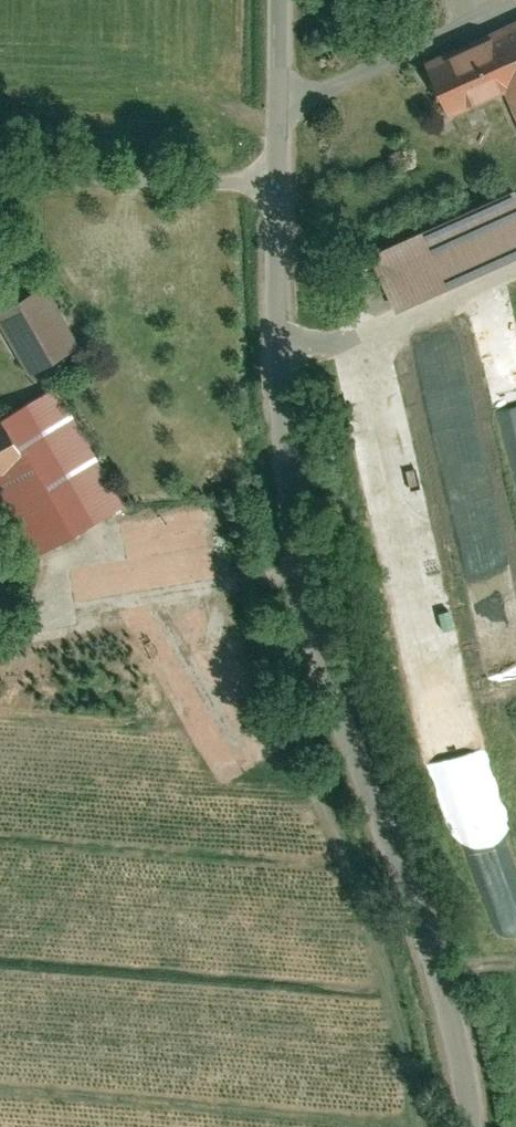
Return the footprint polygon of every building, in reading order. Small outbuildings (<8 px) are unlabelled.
[(432,60),(455,114),(513,89),(511,86),(515,84),(515,25),(502,31),(503,34),(457,54),(455,49),(432,60)] [(387,248),(411,304),(515,259),(515,192),(387,248)] [(56,280),(10,307),(46,369),(92,342),(56,280)] [(63,388),(15,417),(12,413),(0,420),(0,471),(4,468),(51,547),(130,501),(63,388)]
